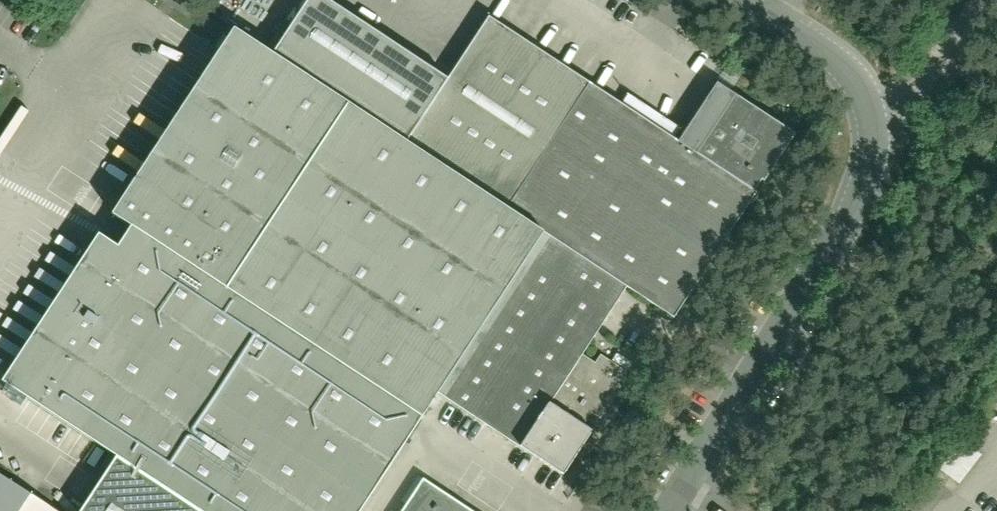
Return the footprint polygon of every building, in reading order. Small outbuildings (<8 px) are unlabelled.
[(668,334),(646,320),(660,299),(682,313),(690,300),(801,130),(717,76),(681,131),(494,10),(449,79),(327,0),(310,0),(271,59),(232,33),(111,218),(127,229),(114,250),(96,238),(1,383),(117,459),(83,510),(358,510),(440,385),(577,474),(640,378),(594,349),(608,328),(653,357),(668,334)] [(960,440),(936,468),(954,482),(977,454),(960,440)] [(0,463),(0,510),(74,510),(0,463)] [(422,473),(397,510),(480,510),(422,473)]
